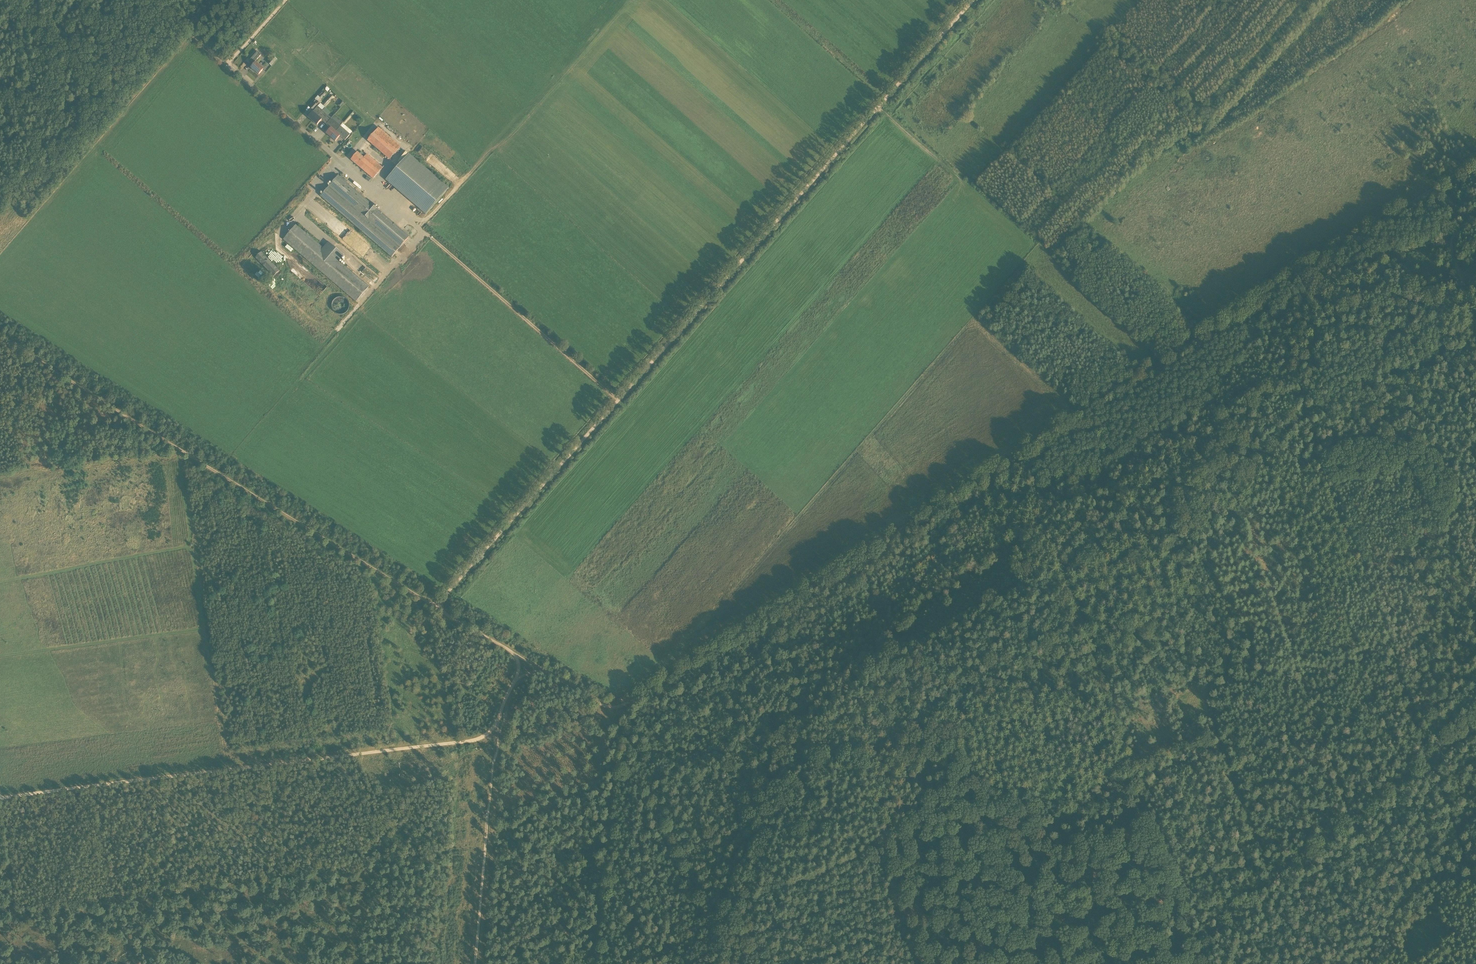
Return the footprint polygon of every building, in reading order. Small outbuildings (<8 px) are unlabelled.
[(250,59),(255,63),(251,68),(259,75),(263,69),(256,62),(255,62),(261,55),(257,51),(250,59)] [(274,57),(268,63),(272,66),(277,60),(274,57)] [(332,92),(330,93),(333,95),(326,103),(327,105),(336,95),(332,91),(332,92)] [(320,102),(317,100),(311,107),(313,109),(320,102)] [(318,106),(313,112),(308,117),(313,121),(322,110),(318,106)] [(322,110),(313,121),(317,125),(322,120),(326,124),(331,118),(322,110)] [(326,133),(331,137),(341,126),(331,118),(326,124),(331,128),(326,133)] [(350,134),(341,126),(331,137),(335,141),(340,136),(345,140),(350,134)] [(390,160),(401,147),(378,128),(367,140),(390,160)] [(363,157),(357,152),(351,160),(373,179),(383,168),(366,154),(363,157)] [(426,215),(449,188),(409,153),(386,180),(426,215)] [(320,196),(392,257),(409,237),(338,175),(320,196)] [(323,248),(296,225),(283,239),(356,302),(369,287),(339,261),(344,255),(329,242),(323,248)] [(274,277),(280,271),(261,252),(255,258),(274,277)] [(337,298),(337,305),(337,310),(343,310),(343,309),(346,309),(346,305),(346,298),(337,298)]
